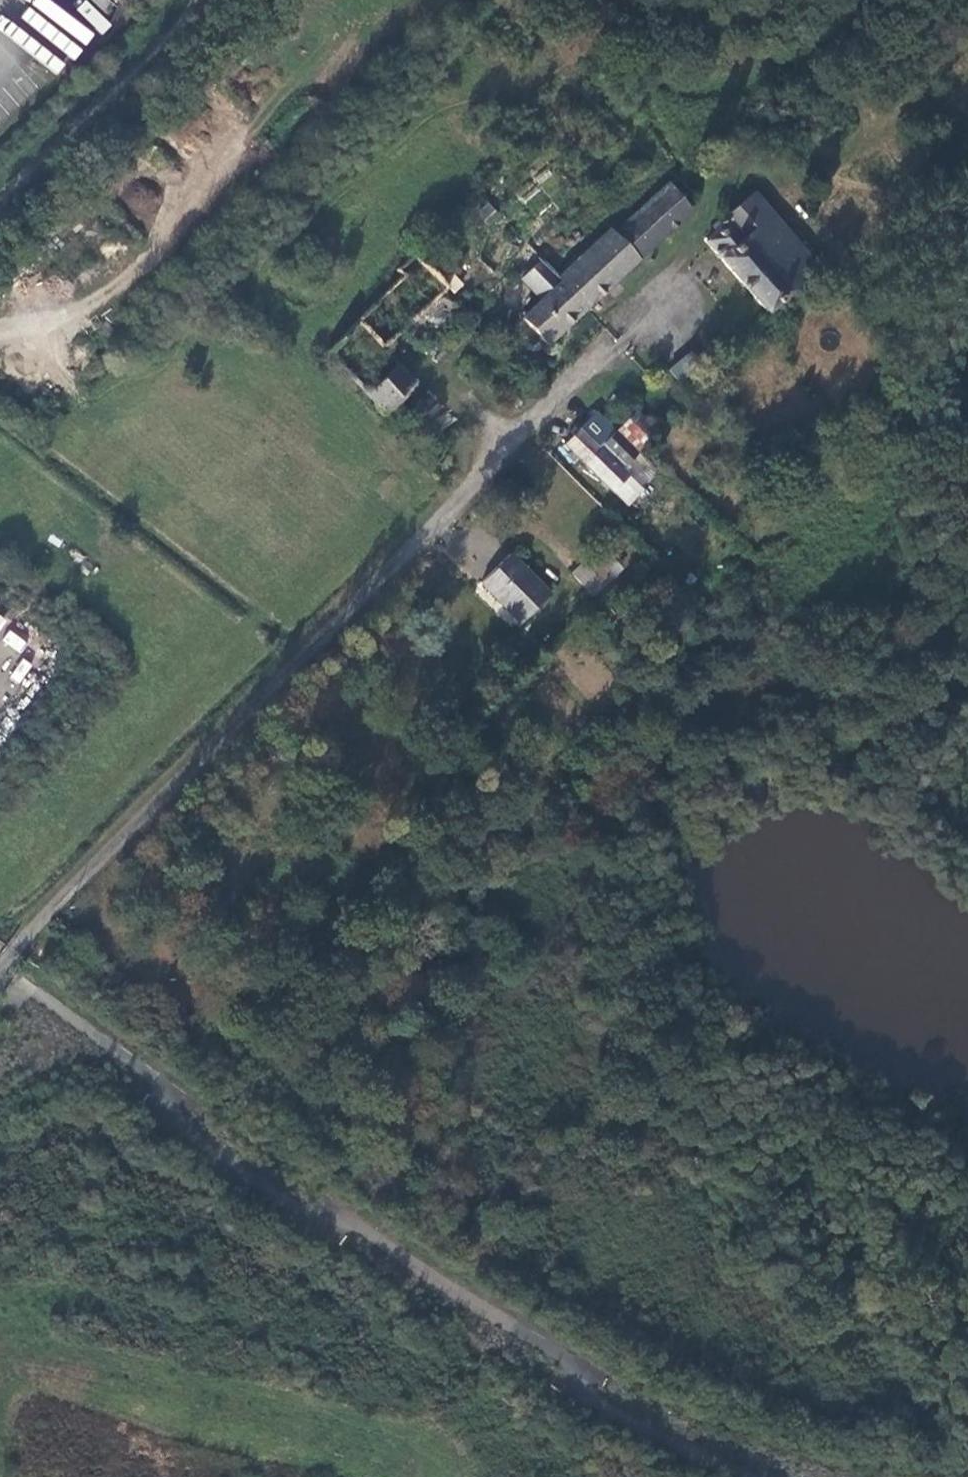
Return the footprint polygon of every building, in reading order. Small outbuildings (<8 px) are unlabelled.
[(116,0),(93,0),(105,12),(116,0)] [(692,193),(687,188),(676,177),(621,228),(618,224),(564,272),(568,277),(559,284),(584,311),(687,214),(680,205),(692,193)] [(768,312),(825,262),(819,255),(813,261),(752,193),(732,211),(723,220),(725,222),(717,229),(714,226),(708,230),(712,234),(703,242),(768,312)] [(323,352),(379,413),(409,382),(380,350),(411,321),(445,287),(411,253),(392,272),(399,280),(323,352)] [(545,347),(584,311),(559,284),(539,263),(520,282),(541,301),(521,322),(545,347)] [(467,311),(445,287),(411,321),(431,343),(434,340),(467,311)] [(666,369),(682,385),(706,364),(697,353),(684,365),(678,359),(666,369)] [(620,472),(636,455),(617,435),(597,415),(580,433),(620,472)] [(636,455),(640,451),(655,435),(635,416),(617,435),(636,455)] [(625,479),(620,472),(580,433),(564,447),(610,493),(625,479)] [(480,586),(518,625),(548,596),(510,557),(480,586)] [(569,578),(592,599),(619,570),(609,560),(603,566),(600,563),(589,576),(581,567),(569,578)] [(8,630),(1,642),(21,653),(28,640),(8,630)]
